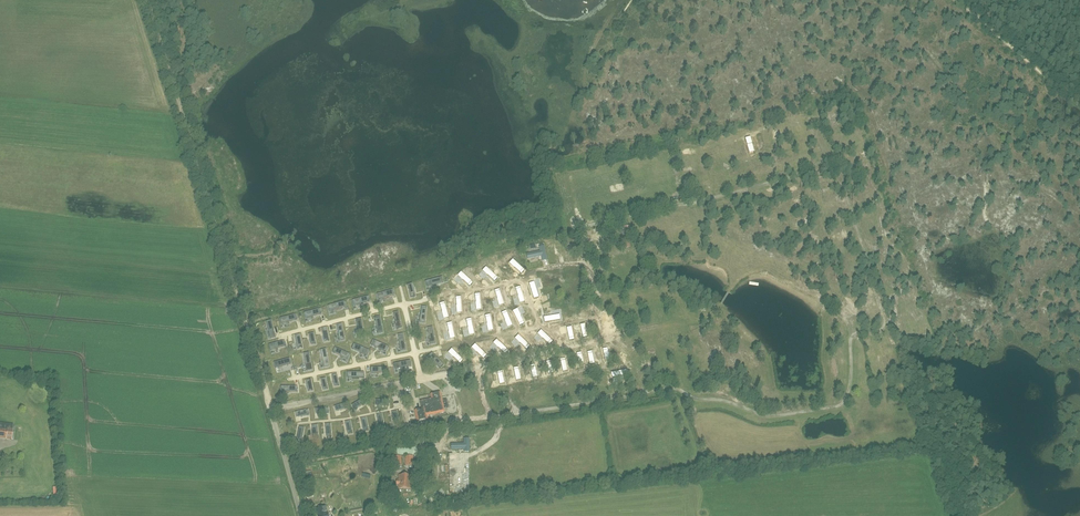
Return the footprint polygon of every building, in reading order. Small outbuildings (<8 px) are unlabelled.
[(541,252),(527,255),(527,259),(542,256),(543,261),(543,260),(544,261),(546,260),(547,260),(544,246),(540,247),(541,252)] [(513,260),(510,264),(521,274),(525,270),(513,260)] [(498,278),(486,267),(483,271),(494,282),(498,278)] [(555,271),(540,274),(543,285),(561,281),(559,276),(556,277),(555,271)] [(458,276),(469,286),(473,282),(462,272),(458,276)] [(427,287),(443,283),(442,277),(426,282),(427,287)] [(534,283),(529,285),(534,299),(539,298),(534,283)] [(520,287),(515,288),(520,303),(525,302),(520,287)] [(499,289),(495,291),(499,306),(504,304),(499,289)] [(393,290),(377,294),(378,300),(394,295),(393,290)] [(368,297),(353,300),(355,306),(361,304),(370,302),(368,297)] [(344,302),(328,306),(329,311),(346,307),(344,302)] [(445,302),(440,304),(444,319),(449,317),(445,302)] [(320,309),(305,313),(306,318),(313,317),(313,316),(322,314),(320,309)] [(517,310),(513,312),(520,326),(524,324),(517,310)] [(506,311),(501,313),(508,327),(513,325),(506,311)] [(398,312),(393,313),(395,322),(397,329),(402,327),(398,312)] [(296,315),(281,319),(282,324),(289,322),(297,320),(296,315)] [(490,315),(485,316),(488,331),(493,330),(490,315)] [(559,315),(544,318),(545,323),(560,320),(559,315)] [(380,316),(375,317),(377,326),(376,326),(378,333),(383,332),(380,316)] [(361,319),(356,320),(358,329),(357,329),(359,335),(364,334),(361,319)] [(471,319),(466,320),(469,335),(474,334),(471,319)] [(271,321),(266,322),(270,338),(276,337),(271,321)] [(452,323),(447,324),(450,339),(455,338),(452,323)] [(342,324),(337,325),(338,333),(339,340),(345,339),(342,324)] [(430,344),(436,343),(432,327),(427,328),(429,338),(430,344)] [(541,330),(538,334),(549,345),(553,341),(541,330)] [(403,334),(398,335),(399,344),(401,351),(406,350),(403,334)] [(519,335),(515,339),(527,350),(530,346),(519,335)] [(373,340),(371,345),(379,349),(385,352),(388,347),(373,340)] [(497,340),(494,343),(505,354),(509,351),(497,340)] [(285,341),(269,345),(271,350),(278,348),(286,346),(285,341)] [(354,344),(352,349),(360,352),(360,353),(366,356),(369,350),(354,344)] [(476,344),(472,348),(483,359),(487,355),(476,344)] [(335,348),(333,353),(341,356),(340,356),(347,359),(349,354),(335,348)] [(326,349),(321,350),(324,367),(329,366),(326,349)] [(452,349),(449,353),(460,364),(464,360),(452,349)] [(309,353),(304,354),(307,370),(312,369),(309,353)] [(434,362),(440,368),(444,365),(433,353),(429,357),(434,362)] [(290,359),(274,363),(275,368),(291,364),(290,359)] [(410,361),(394,364),(395,369),(411,366),(410,361)] [(626,370),(611,373),(612,378),(627,375),(626,370)] [(419,408),(414,409),(417,422),(428,420),(428,416),(435,414),(445,412),(440,388),(430,390),(431,394),(417,397),(419,408)] [(357,408),(366,403),(363,399),(354,404),(357,408)] [(337,406),(338,411),(348,408),(347,403),(337,406)] [(6,439),(11,439),(13,429),(12,429),(8,429),(7,429),(0,428),(0,438),(6,439)] [(413,465),(413,456),(394,456),(394,466),(413,465)] [(398,488),(410,489),(411,475),(399,475),(398,481),(396,481),(396,484),(398,484),(398,488)] [(325,507),(317,509),(319,515),(328,515),(325,507)]
